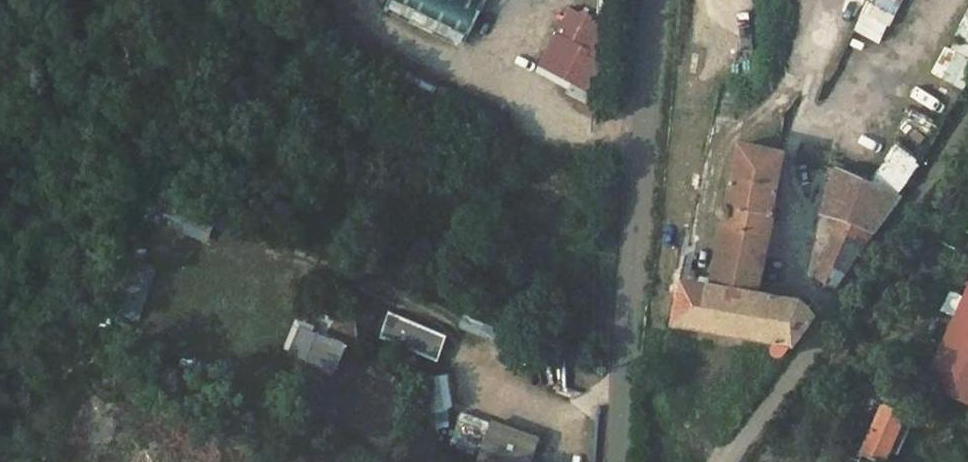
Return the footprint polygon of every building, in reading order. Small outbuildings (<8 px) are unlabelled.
[(389,9),(460,43),(482,0),(393,0),(389,9)] [(903,0),(869,0),(854,30),(881,44),(903,0)] [(588,50),(555,33),(538,65),(570,82),(588,50)] [(802,302),(757,294),(772,218),(776,217),(777,214),(776,210),(772,208),(784,153),(740,144),(726,206),(720,207),(718,208),(717,210),(717,213),(718,217),(719,218),(724,219),(711,285),(682,280),(673,323),(793,346),(814,318),(807,307),(802,302)] [(837,169),(820,214),(820,215),(824,216),(830,217),(839,220),(819,281),(834,289),(900,197),(837,169)] [(212,235),(213,204),(172,202),(170,234),(212,235)] [(138,312),(158,268),(129,255),(110,299),(138,312)] [(920,380),(967,403),(967,275),(920,380)] [(380,337),(436,362),(446,337),(389,312),(380,337)] [(294,321),(283,354),(338,372),(349,340),(294,321)] [(448,376),(428,377),(430,424),(450,423),(448,376)] [(371,384),(361,407),(376,414),(385,391),(371,384)] [(460,461),(526,461),(534,439),(463,412),(447,457),(460,461)] [(861,461),(892,461),(911,429),(886,415),(861,461)] [(385,461),(417,461),(418,459),(386,445),(379,460),(385,461)]
